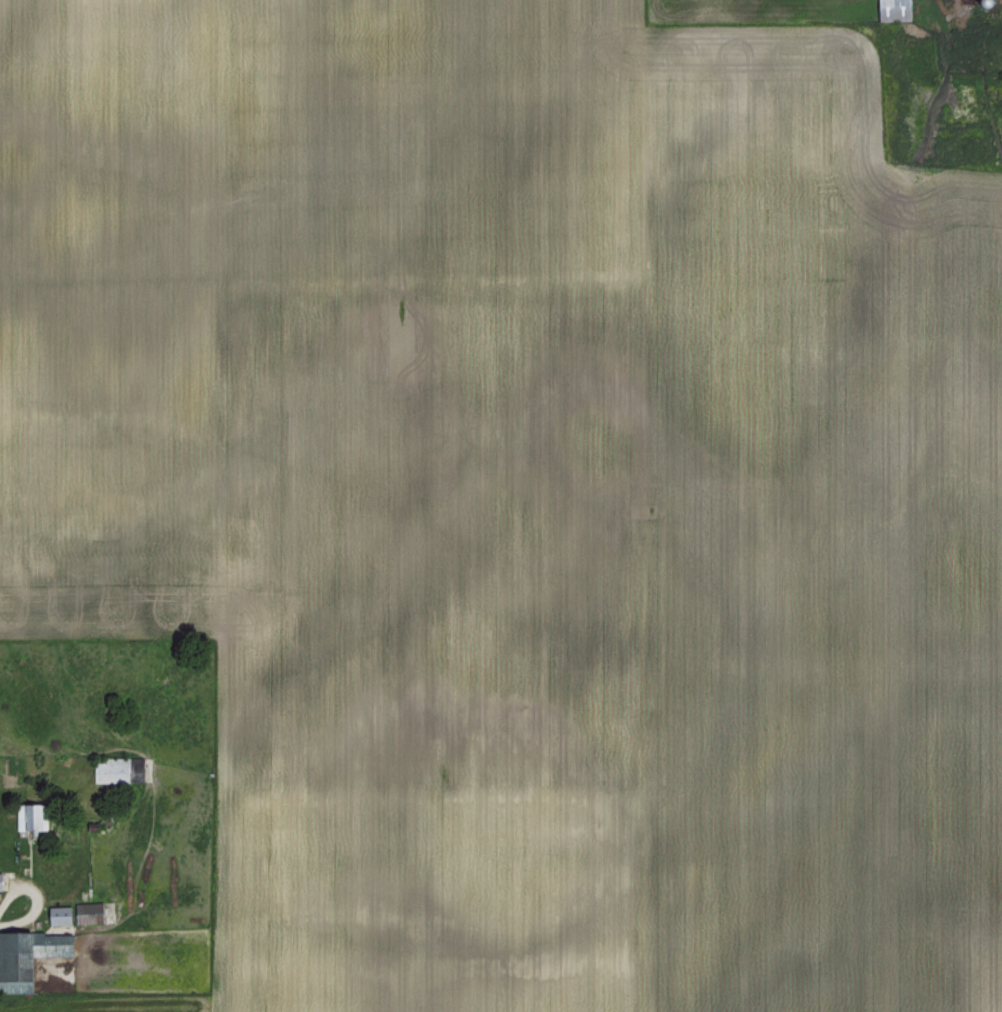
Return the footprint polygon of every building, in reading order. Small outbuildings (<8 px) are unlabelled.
[(874,19),(909,19),(910,0),(874,0),(874,19)] [(139,758),(91,757),(90,781),(139,782),(139,758)] [(53,922),(77,923),(78,906),(54,905),(53,922)]
